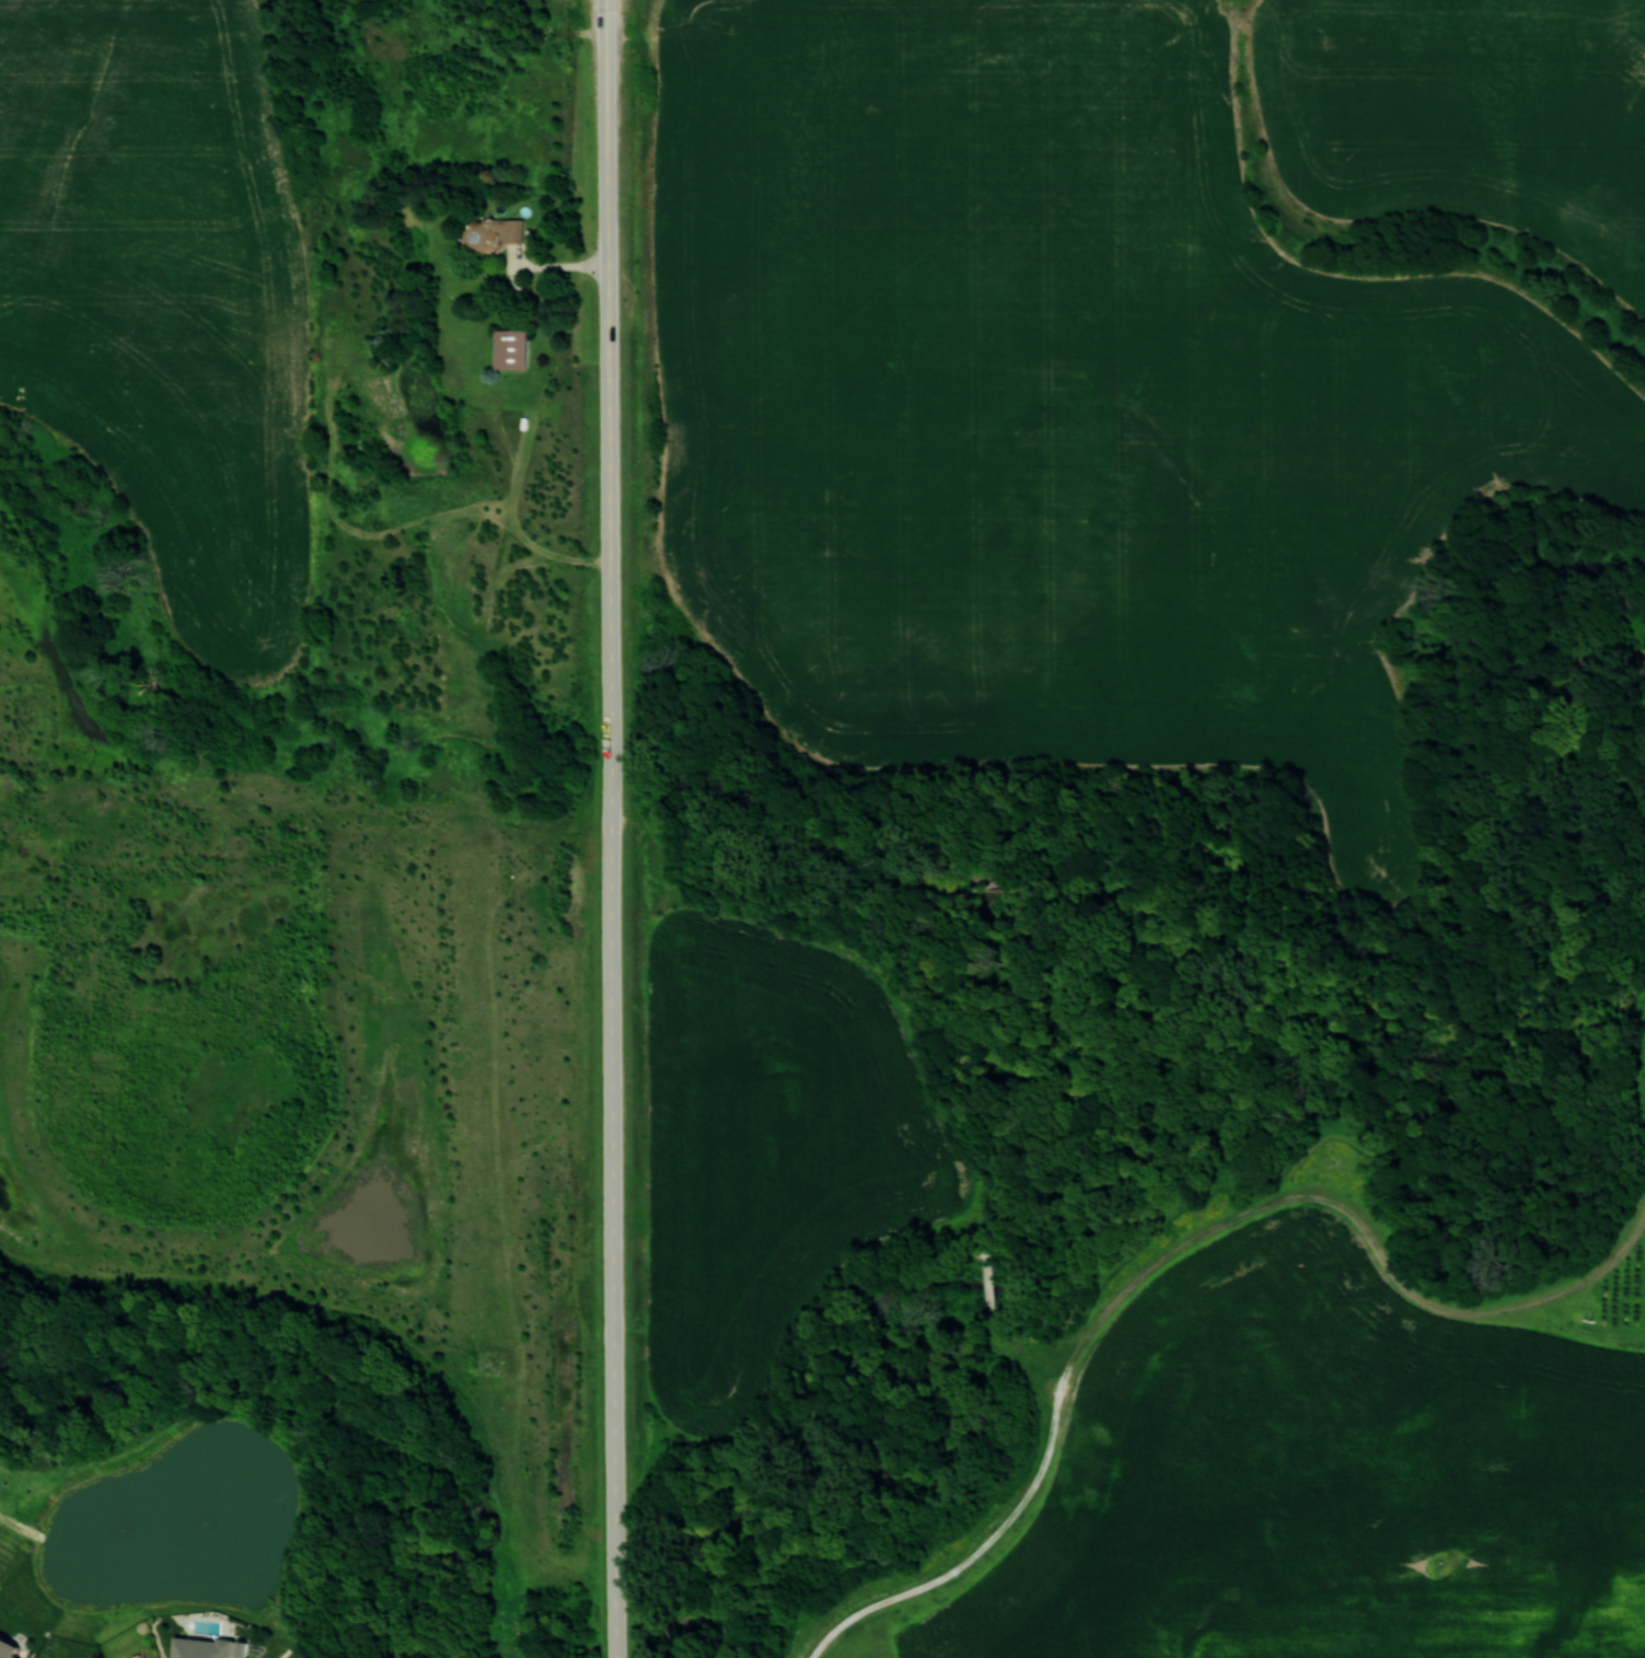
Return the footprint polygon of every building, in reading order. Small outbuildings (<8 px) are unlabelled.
[(486,242),(524,241),(523,219),(485,220),(486,242)] [(231,1640),(171,1636),(169,1657),(230,1657),(231,1640)]
